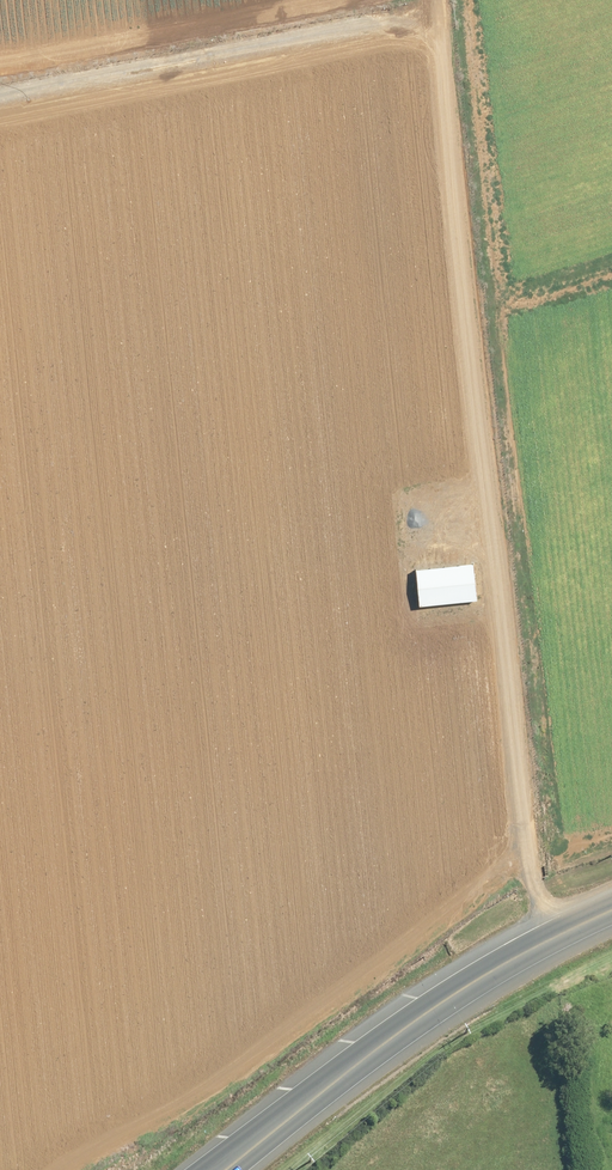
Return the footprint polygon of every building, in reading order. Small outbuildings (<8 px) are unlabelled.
[(478,600),(474,564),(416,570),(420,606),(478,600)]
